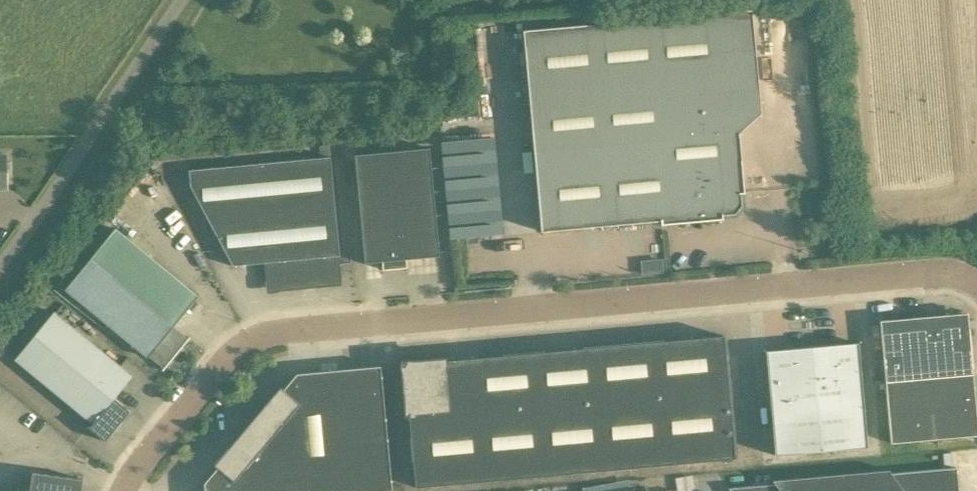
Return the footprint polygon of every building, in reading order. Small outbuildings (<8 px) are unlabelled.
[(752,10),(522,30),(541,232),(660,221),(661,225),(722,219),(722,215),(734,213),(740,205),(740,194),(744,193),(739,133),(761,114),(752,10)] [(438,139),(444,238),(500,234),(494,136),(438,139)] [(439,257),(429,148),(330,157),(339,256),(337,256),(338,266),(382,262),(382,270),(407,268),(406,260),(439,257)] [(340,284),(338,266),(337,256),(339,256),(330,157),(188,170),(190,186),(232,266),(266,263),(268,284),(275,290),(340,284)] [(175,325),(198,296),(115,228),(64,289),(163,371),(190,338),(175,325)] [(663,261),(645,259),(643,269),(662,271),(663,261)] [(130,411),(114,398),(132,376),(54,312),(14,360),(93,424),(89,429),(105,441),(130,411)] [(880,321),(885,383),(972,376),(970,344),(967,344),(965,328),(953,317),(936,319),(936,316),(880,321)] [(405,360),(400,360),(401,373),(403,373),(407,415),(408,415),(414,488),(735,459),(723,335),(444,361),(444,359),(405,363),(405,360)] [(775,455),(867,447),(858,343),(839,343),(784,348),(784,350),(766,351),(775,455)] [(391,490),(380,366),(296,374),(204,483),(205,490),(379,490),(391,490)] [(972,376),(885,383),(890,443),(976,435),(976,427),(972,376)] [(956,468),(891,474),(888,470),(772,480),(775,484),(729,488),(730,490),(958,490),(956,468)] [(82,479),(32,472),(30,490),(28,490),(81,490),(82,479)] [(585,485),(586,490),(633,490),(631,480),(585,485)]
